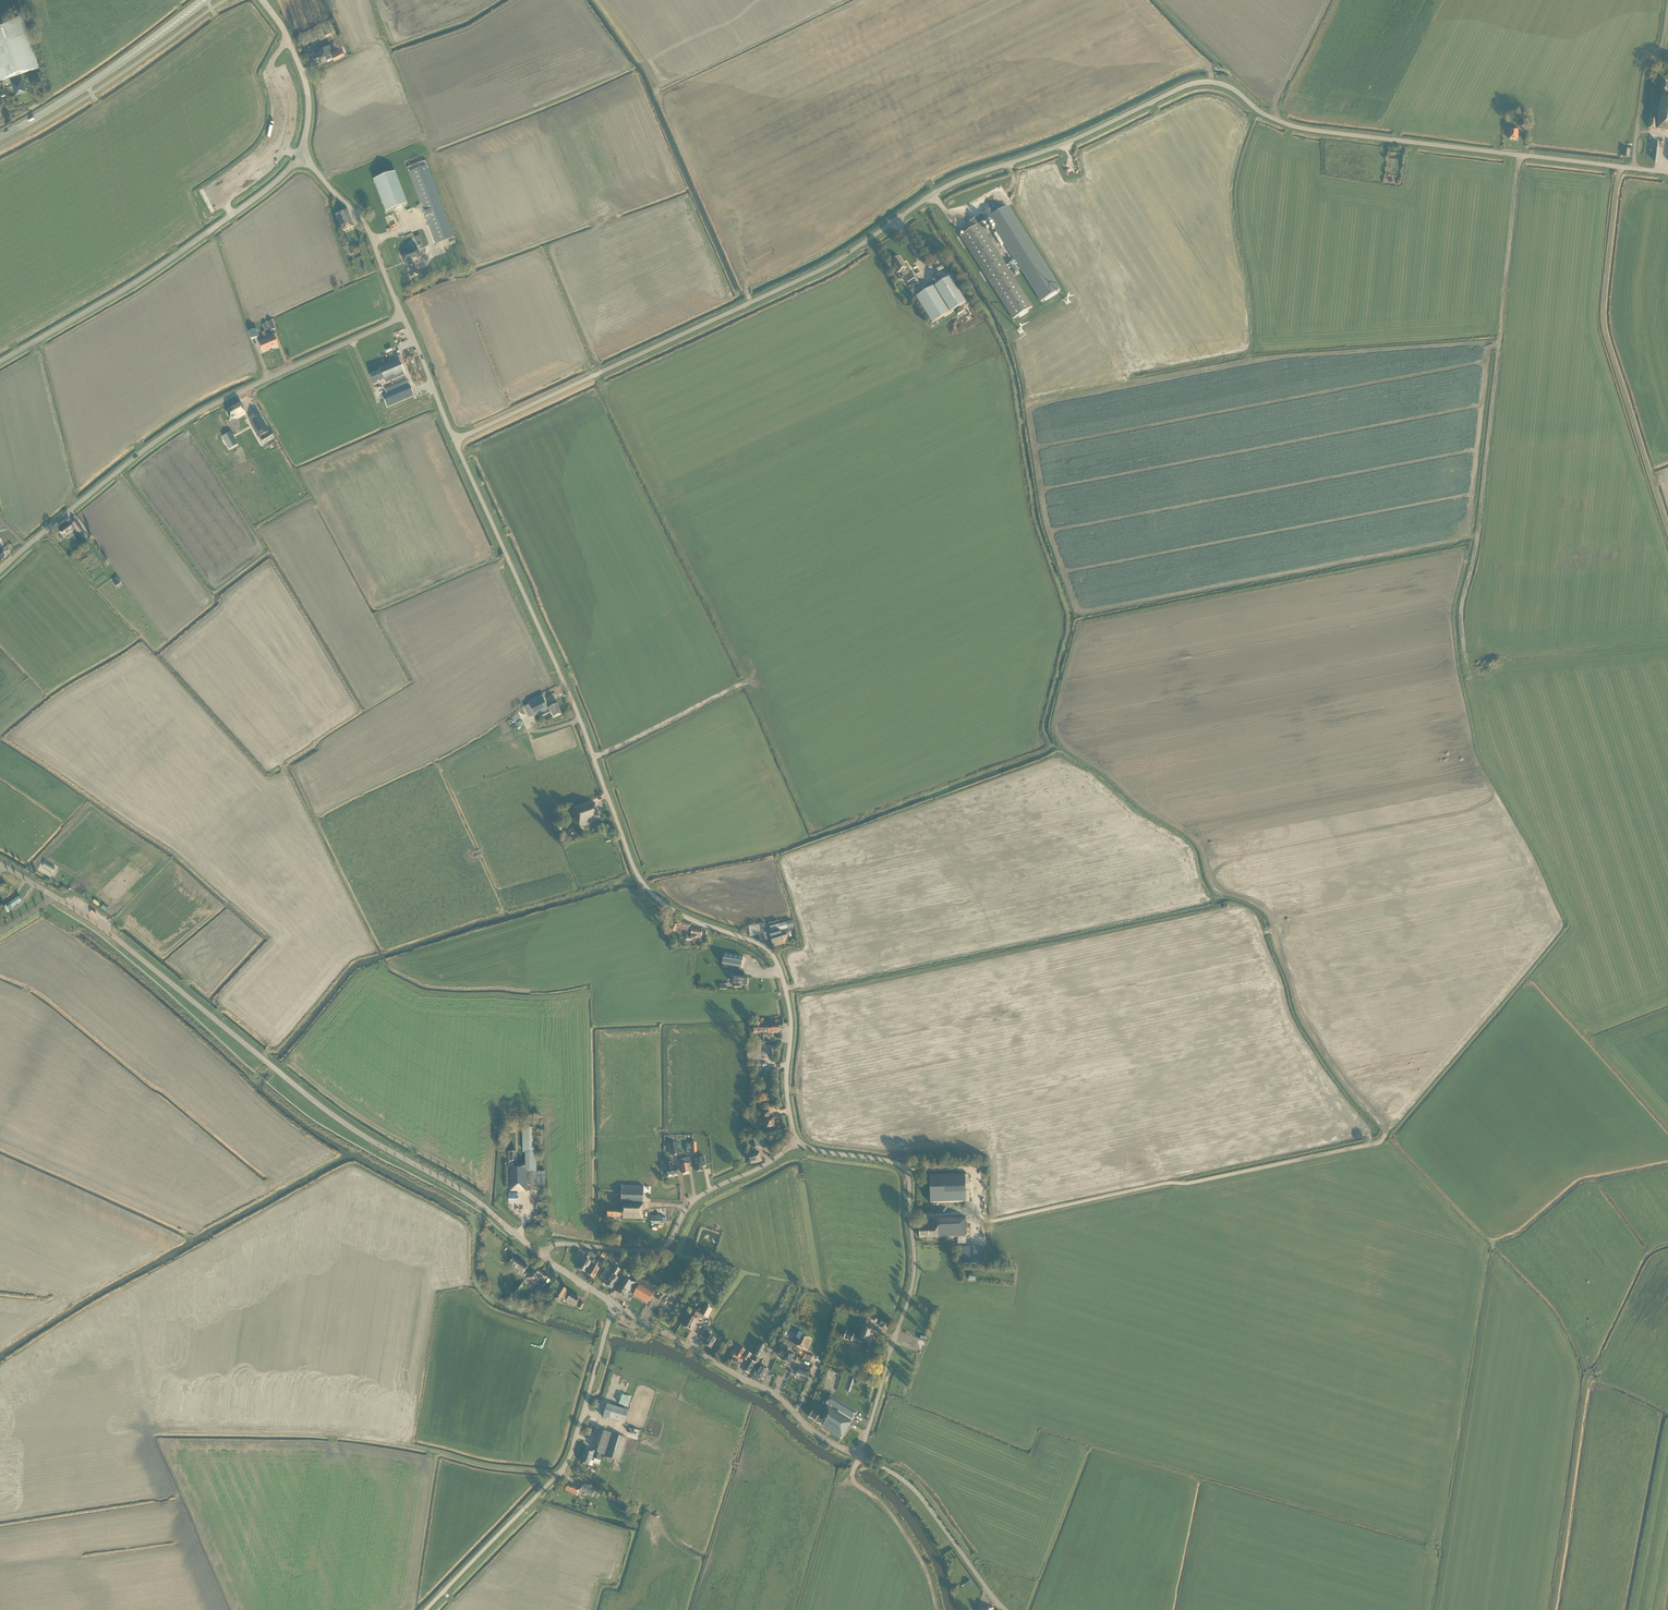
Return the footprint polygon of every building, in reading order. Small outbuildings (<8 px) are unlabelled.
[(1,77),(1,78),(2,77),(8,75),(10,81),(12,80),(16,91),(19,90),(25,89),(24,87),(25,87),(24,83),(23,83),(21,77),(20,77),(18,71),(39,64),(21,11),(0,18),(0,77),(1,77)] [(318,50),(318,51),(312,54),(314,60),(326,54),(326,55),(331,52),(334,59),(344,53),(340,47),(332,51),(329,44),(322,47),(322,48),(318,50)] [(1667,131),(1667,85),(1663,84),(1661,99),(1660,99),(1657,119),(1650,118),(1649,129),(1667,131)] [(1509,140),(1518,141),(1519,130),(1510,129),(1509,140)] [(1387,174),(1397,175),(1399,160),(1389,159),(1387,174)] [(435,244),(454,237),(425,161),(406,168),(435,244)] [(385,214),(407,206),(394,173),(373,181),(385,214)] [(975,218),(979,224),(988,218),(1041,301),(1060,290),(1007,207),(994,215),(991,209),(975,218)] [(351,222),(351,221),(347,210),(335,214),(339,225),(337,226),(338,230),(342,228),(343,231),(354,227),(352,222),(351,222)] [(979,224),(975,218),(969,222),(973,228),(960,236),(987,278),(986,279),(982,272),(979,274),(985,282),(987,281),(987,280),(987,279),(1013,319),(1018,316),(1019,318),(1028,313),(1026,311),(1032,307),(979,224)] [(996,233),(994,235),(1001,246),(1003,244),(996,233)] [(414,265),(412,261),(421,258),(418,250),(401,256),(404,264),(405,264),(407,269),(410,278),(418,276),(414,265)] [(907,283),(915,279),(907,267),(906,268),(899,257),(891,262),(898,273),(900,272),(907,283)] [(1012,262),(1009,264),(1015,273),(1018,271),(1012,262)] [(932,324),(966,303),(950,278),(916,298),(932,324)] [(910,288),(915,296),(920,292),(915,284),(910,288)] [(271,321),(267,323),(270,332),(275,330),(271,321)] [(250,340),(259,337),(256,330),(248,332),(250,340)] [(267,343),(270,349),(278,346),(274,336),(266,339),(267,343)] [(262,352),(270,349),(267,343),(266,339),(258,343),(262,352)] [(405,376),(398,360),(378,369),(379,371),(369,375),(373,386),(383,382),(385,384),(405,376)] [(386,409),(414,397),(409,384),(381,396),(386,409)] [(236,419),(245,415),(240,403),(230,408),(231,410),(226,413),(230,421),(236,418),(236,419)] [(259,438),(269,432),(258,413),(249,419),(259,438)] [(228,447),(236,443),(230,433),(222,437),(228,447)] [(263,445),(274,439),(271,433),(260,439),(263,445)] [(86,537),(76,522),(72,525),(70,527),(69,526),(60,532),(63,538),(75,529),(83,540),(86,537)] [(547,710),(541,698),(540,695),(526,702),(528,705),(524,707),(529,718),(533,716),(534,716),(541,713),(543,716),(551,713),(553,718),(560,715),(556,705),(548,709),(549,709),(547,710)] [(580,826),(600,819),(595,803),(575,810),(580,826)] [(52,874),(55,869),(46,863),(43,868),(52,874)] [(9,910),(21,902),(18,898),(6,906),(9,910)] [(687,932),(691,924),(680,919),(677,925),(673,924),(670,931),(675,933),(677,928),(687,932)] [(783,943),(785,943),(784,940),(790,939),(789,933),(794,931),(792,922),(779,925),(770,927),(771,933),(769,933),(773,946),(784,944),(783,943)] [(748,926),(749,931),(750,936),(759,935),(759,941),(767,940),(765,924),(748,926)] [(696,936),(697,929),(692,929),(691,934),(687,933),(686,940),(696,941),(696,936)] [(743,957),(724,954),(722,965),(741,968),(743,957)] [(732,969),(731,974),(735,975),(733,983),(736,984),(735,987),(734,987),(734,988),(741,988),(741,987),(740,987),(741,985),(747,986),(748,977),(739,975),(740,971),(732,969)] [(763,1027),(762,1027),(761,1027),(761,1024),(754,1024),(754,1027),(754,1033),(763,1033),(763,1027)] [(763,1027),(763,1033),(772,1033),(779,1033),(779,1029),(782,1029),(782,1026),(772,1026),(772,1025),(762,1025),(762,1027),(763,1027)] [(770,1119),(769,1117),(770,1117),(769,1112),(761,1113),(762,1122),(764,1121),(765,1127),(764,1127),(765,1131),(769,1130),(776,1128),(774,1118),(770,1119)] [(522,1153),(535,1153),(534,1129),(522,1129),(522,1153)] [(667,1144),(668,1148),(671,1148),(672,1156),(678,1155),(676,1143),(667,1144)] [(516,1165),(516,1153),(508,1153),(508,1170),(507,1170),(507,1192),(536,1192),(536,1188),(545,1188),(544,1172),(536,1172),(528,1172),(528,1181),(527,1181),(527,1165),(516,1165)] [(755,1163),(762,1162),(759,1153),(749,1156),(751,1163),(755,1162),(755,1163)] [(704,1157),(694,1158),(696,1168),(697,1172),(703,1171),(703,1167),(706,1167),(704,1157)] [(689,1173),(687,1164),(690,1164),(689,1158),(680,1160),(681,1170),(682,1170),(683,1174),(689,1173)] [(674,1166),(674,1163),(667,1164),(668,1167),(666,1168),(666,1171),(667,1177),(678,1175),(677,1169),(676,1166),(674,1166)] [(930,1203),(966,1202),(965,1175),(929,1176),(930,1203)] [(643,1202),(644,1191),(644,1186),(622,1186),(622,1191),(621,1202),(624,1202),(637,1202),(643,1202)] [(618,1211),(607,1211),(607,1217),(618,1217),(623,1217),(623,1219),(643,1219),(643,1204),(637,1204),(637,1202),(624,1202),(624,1203),(623,1203),(623,1209),(623,1212),(618,1212),(618,1211)] [(966,1237),(965,1217),(931,1218),(931,1230),(919,1230),(919,1237),(936,1237),(936,1238),(966,1237)] [(984,1264),(984,1248),(969,1247),(969,1264),(984,1264)] [(592,1264),(597,1256),(590,1252),(588,1256),(591,1257),(588,1261),(584,1258),(581,1263),(583,1264),(579,1269),(585,1273),(588,1268),(590,1269),(592,1265),(592,1264)] [(592,1264),(592,1265),(593,1265),(587,1274),(588,1275),(594,1278),(599,1269),(596,1267),(601,1258),(597,1256),(592,1264)] [(522,1274),(527,1267),(514,1258),(509,1265),(522,1274)] [(605,1286),(606,1284),(613,1271),(605,1267),(600,1275),(601,1276),(598,1281),(605,1286)] [(537,1277),(541,1272),(535,1268),(531,1274),(529,1273),(525,1278),(531,1283),(536,1276),(537,1277)] [(617,1283),(619,1279),(621,1276),(620,1275),(622,1272),(615,1268),(609,1278),(610,1278),(606,1286),(612,1289),(616,1283),(617,1283)] [(536,1276),(531,1283),(534,1285),(539,1279),(543,1283),(547,1278),(541,1272),(537,1277),(536,1276)] [(617,1292),(625,1298),(628,1292),(630,1293),(631,1292),(635,1294),(634,1296),(647,1304),(654,1294),(640,1286),(639,1287),(635,1285),(636,1283),(625,1277),(619,1286),(621,1286),(617,1292)] [(540,1295),(546,1286),(543,1283),(536,1292),(540,1295)] [(515,1297),(522,1287),(520,1285),(512,1295),(515,1297)] [(564,1298),(568,1292),(566,1291),(560,1287),(552,1302),(554,1303),(556,1300),(559,1302),(561,1303),(563,1300),(561,1299),(562,1297),(564,1298)] [(548,1297),(551,1292),(545,1288),(542,1294),(548,1297)] [(574,1306),(578,1300),(570,1294),(566,1301),(574,1306)] [(708,1319),(713,1310),(705,1306),(701,1313),(697,1311),(693,1319),(690,1317),(684,1328),(691,1331),(697,1321),(696,1320),(698,1318),(702,1320),(704,1317),(708,1319)] [(888,1329),(890,1323),(881,1319),(879,1325),(882,1327),(882,1328),(885,1330),(886,1328),(888,1329)] [(869,1351),(876,1332),(862,1327),(858,1337),(847,1332),(844,1340),(852,1343),(852,1344),(852,1345),(855,1346),(856,1345),(856,1344),(861,1346),(861,1348),(869,1351)] [(709,1335),(711,1332),(705,1329),(700,1337),(708,1342),(706,1346),(711,1349),(716,1340),(709,1335)] [(806,1350),(811,1340),(802,1336),(800,1341),(798,1341),(796,1346),(806,1350)] [(925,1346),(927,1338),(920,1337),(918,1344),(925,1346)] [(798,1355),(801,1350),(794,1347),(795,1344),(783,1339),(782,1342),(794,1347),(793,1350),(797,1352),(796,1354),(798,1355)] [(767,1347),(768,1345),(765,1343),(764,1346),(759,1343),(753,1355),(761,1360),(767,1348),(767,1347)] [(787,1351),(789,1348),(782,1345),(780,1348),(777,1355),(784,1358),(782,1361),(790,1365),(794,1354),(787,1351)] [(916,1354),(917,1350),(903,1345),(902,1348),(916,1354)] [(752,1355),(740,1348),(736,1354),(730,1364),(738,1369),(741,1363),(743,1363),(743,1361),(744,1359),(748,1362),(752,1355)] [(811,1363),(813,1355),(807,1353),(803,1360),(811,1363)] [(756,1365),(758,1361),(752,1357),(744,1371),(748,1374),(748,1373),(750,1374),(755,1364),(756,1365)] [(757,1371),(754,1369),(751,1375),(761,1380),(767,1368),(760,1365),(757,1371)] [(796,1373),(808,1378),(811,1372),(810,1372),(812,1368),(807,1366),(805,1370),(799,1367),(796,1373)] [(857,1412),(831,1396),(826,1404),(831,1407),(832,1406),(838,1410),(837,1412),(831,1408),(827,1406),(821,1416),(813,1411),(809,1417),(816,1422),(816,1421),(822,1426),(822,1427),(841,1439),(857,1412)] [(625,1424),(629,1411),(607,1405),(603,1418),(625,1424)] [(620,1462),(627,1439),(599,1430),(594,1445),(599,1447),(597,1452),(586,1449),(583,1457),(585,1457),(583,1464),(589,1466),(589,1465),(592,1466),(593,1463),(599,1465),(601,1460),(600,1460),(602,1454),(605,1455),(604,1457),(620,1462)] [(574,1487),(568,1484),(565,1490),(572,1494),(577,1497),(580,1489),(575,1486),(574,1487)] [(591,1487),(585,1484),(584,1486),(583,1486),(580,1492),(592,1497),(593,1497),(596,1499),(599,1494),(595,1492),(595,1491),(590,1489),(591,1487)] [(970,1580),(964,1585),(967,1589),(972,1586),(971,1586),(973,1584),(970,1580)] [(1018,1607),(1024,1609),(1030,1594),(1024,1592),(1018,1607)]
